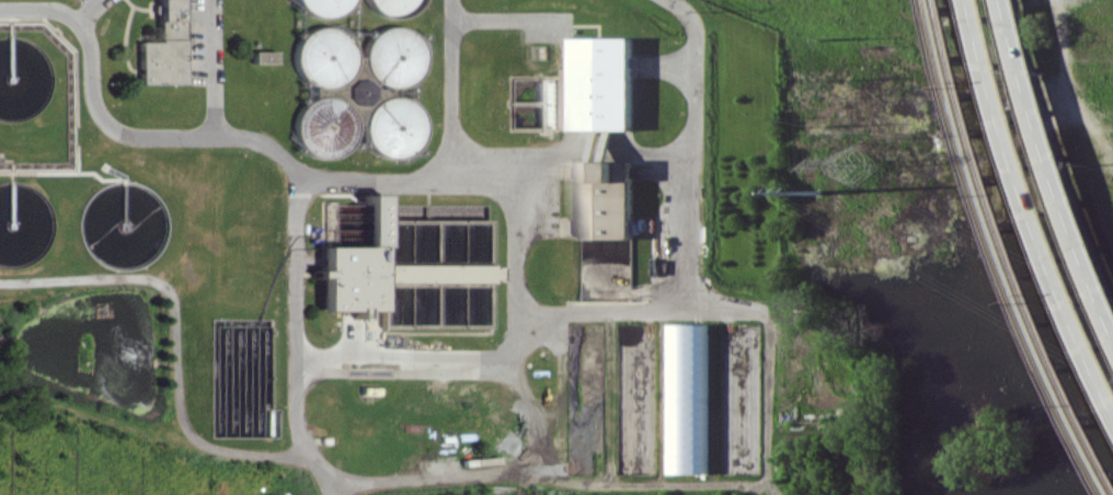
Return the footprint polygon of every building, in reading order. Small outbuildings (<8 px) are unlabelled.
[(157,42),(156,0),(182,0),(183,83),(140,82),(139,42),(157,42)] [(302,9),(296,0),(348,0),(344,7),(334,13),(324,15),(312,14),(302,9)] [(370,7),(366,0),(418,0),(415,4),(408,11),(392,15),(382,14),(370,7)] [(391,21),(401,23),(409,26),(418,38),(422,53),(420,64),(416,69),(404,79),(389,82),(375,77),(367,69),(364,64),(362,49),(365,38),(367,33),(380,24),(391,21)] [(328,26),(337,30),(345,36),(352,49),(352,59),(349,69),(340,80),(331,84),(317,85),(307,81),(299,73),(294,64),(292,53),(296,43),(302,34),(310,28),(321,26),(328,26)] [(577,39),(640,39),(638,126),(577,126),(577,39)] [(248,53),(274,53),(275,65),(248,66),(248,53)] [(344,105),(364,105),(365,79),(345,78),(344,105)] [(389,94),(400,94),(408,97),(415,105),(420,112),(422,126),(418,139),(411,147),(398,153),(388,153),(378,150),(367,141),(363,131),(362,125),(364,112),(371,102),(380,96),(389,94)] [(321,96),(332,99),(341,104),(349,114),(352,125),(351,135),(346,145),(343,149),(334,154),(323,157),(309,154),(300,149),(295,140),(291,128),(292,118),(298,108),(306,102),(315,97),(321,96)] [(575,160),(639,162),(636,239),(576,239),(575,160)] [(320,203),(319,310),(379,312),(380,331),(489,334),(486,222),(381,219),(381,195),(359,196),(359,204),(320,203)] [(669,325),(708,326),(709,471),(669,470),(669,325)]
